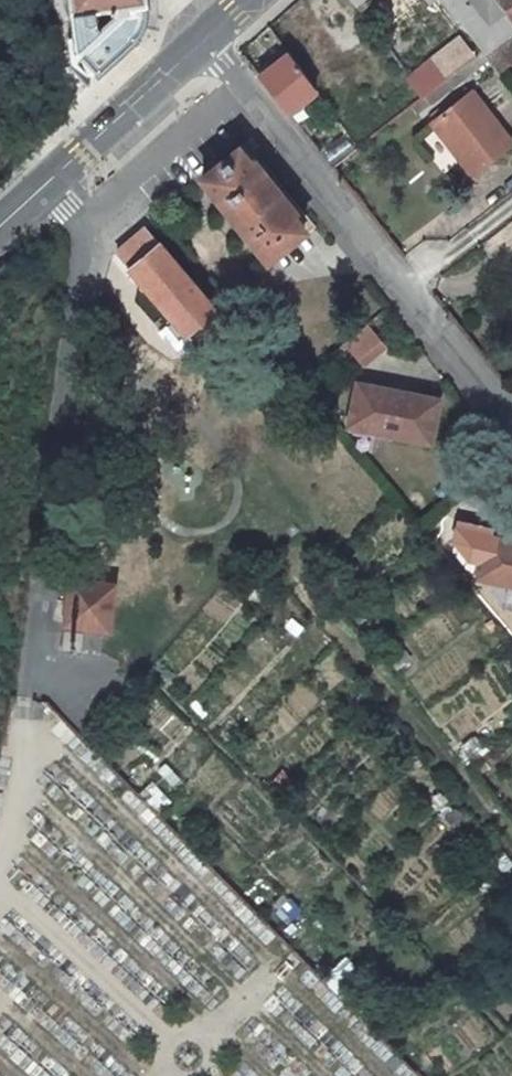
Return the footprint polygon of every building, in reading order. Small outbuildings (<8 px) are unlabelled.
[(70,16),(145,6),(146,6),(145,0),(68,0),(70,16)] [(75,52),(97,76),(139,38),(137,36),(141,32),(145,24),(145,6),(70,16),(75,52)] [(416,101),(471,56),(454,34),(398,79),(416,101)] [(289,55),(288,54),(259,76),(289,112),(316,91),(289,55)] [(468,90),(430,122),(474,173),(511,143),(468,90)] [(267,171),(246,145),(200,181),(264,262),(310,226),(267,171)] [(146,230),(145,230),(141,234),(115,255),(184,334),(214,308),(146,230)] [(384,352),(373,336),(351,354),(363,369),(384,352)] [(436,399),(358,383),(350,423),(428,439),(436,399)] [(481,539),(472,581),(511,589),(511,546),(481,539)] [(70,582),(65,628),(109,631),(114,586),(70,582)] [(84,635),(64,632),(61,651),(81,654),(84,635)]
